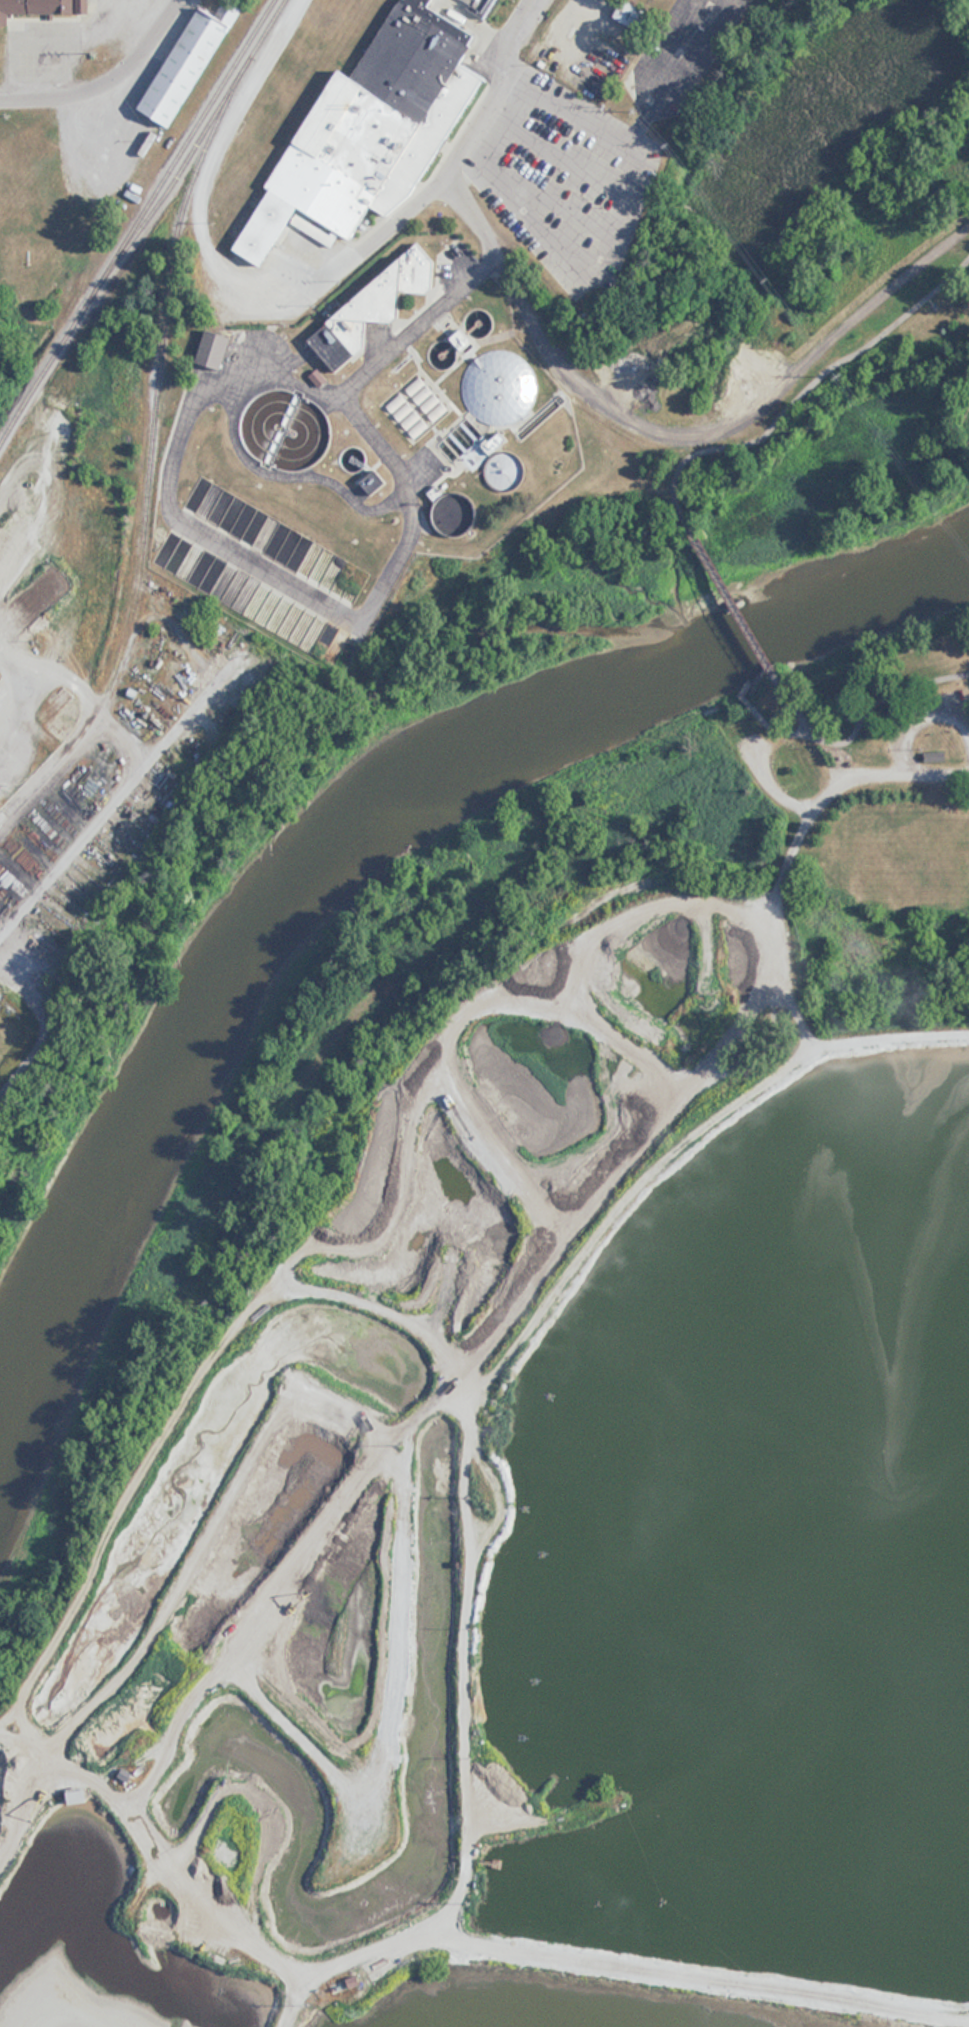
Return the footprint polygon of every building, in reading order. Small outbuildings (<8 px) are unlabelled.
[(9,26),(9,16),(75,15),(75,0),(0,0),(0,26),(9,26)] [(462,64),(478,35),(452,20),(447,5),(455,2),(492,22),(504,0),(397,0),(393,1),(352,77),(334,67),(235,251),(266,268),(271,259),(276,258),(273,255),(292,220),(294,221),(300,209),(354,239),(371,207),(401,224),(481,75),(462,64)] [(659,20),(627,0),(624,0),(613,17),(647,39),(659,20)] [(231,23),(197,7),(144,113),(177,130),(231,23)] [(369,321),(403,323),(405,292),(428,293),(433,288),(435,261),(419,243),(310,341),(337,370),(342,371),(367,348),(369,321)] [(224,371),(233,337),(208,331),(199,364),(224,371)] [(528,355),(470,352),(466,423),(525,425),(528,355)] [(946,761),(946,753),(924,753),(924,761),(946,761)] [(70,1803),(88,1803),(88,1790),(70,1791),(70,1803)]
